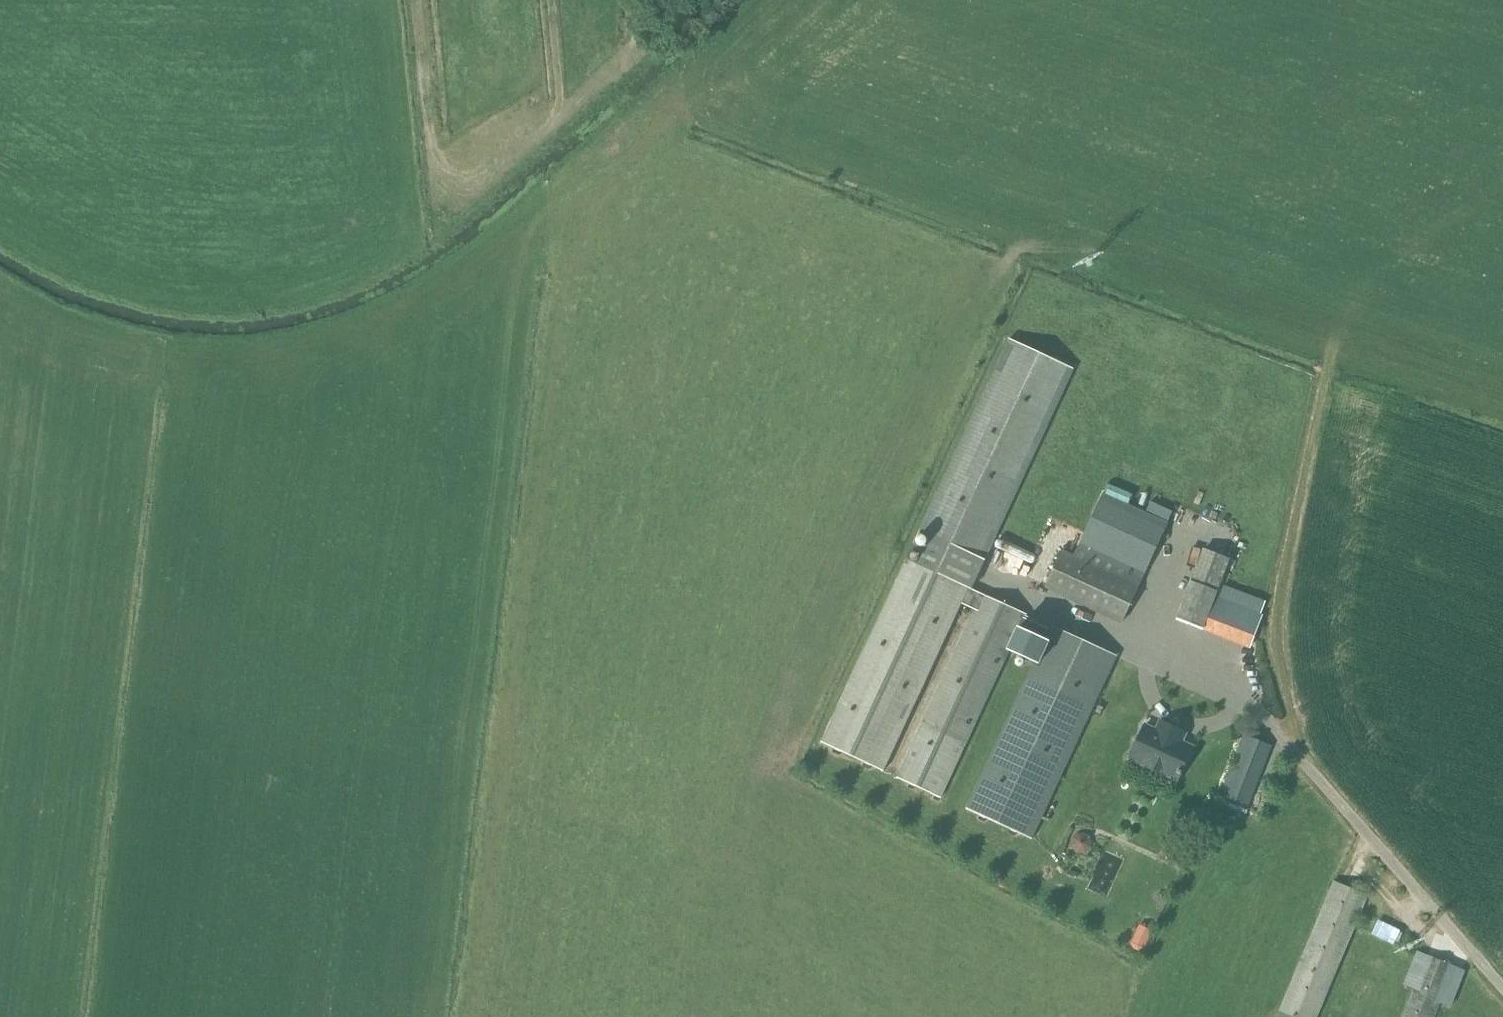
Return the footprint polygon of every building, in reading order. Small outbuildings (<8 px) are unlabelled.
[(1027,845),(1105,658),(1044,633),(1033,657),(992,639),(989,604),(968,595),(1060,373),(993,345),(910,545),(929,553),(936,553),(895,650),(862,636),(848,670),(860,676),(863,711),(831,714),(852,722),(825,724),(820,736),(821,749),(886,776),(884,781),(936,802),(991,670),(1014,680),(958,814),(987,826),(986,828),(1027,845)] [(1008,505),(987,550),(1008,560),(1024,526),(1028,528),(1044,493),(1028,486),(1017,509),(1008,505)] [(1167,525),(1103,494),(1073,555),(1063,550),(1045,588),(1123,624),(1144,578),(1142,577),(1167,525)] [(1205,544),(1177,615),(1203,625),(1205,626),(1209,615),(1213,606),(1233,554),(1205,544)] [(1211,611),(1201,643),(1239,655),(1249,623),(1211,611)] [(1146,725),(1131,759),(1178,781),(1194,747),(1181,741),(1184,734),(1186,735),(1187,734),(1161,722),(1160,723),(1162,724),(1159,731),(1146,725)] [(1245,735),(1221,796),(1249,807),(1272,746),(1245,735)] [(1085,853),(1092,848),(1092,840),(1086,833),(1078,833),(1072,839),(1072,847),(1077,853),(1085,853)] [(1369,896),(1334,881),(1278,1015),(1283,1016),(1318,1016),(1369,896)] [(1138,950),(1147,929),(1136,924),(1127,945),(1138,950)] [(1403,1016),(1436,1016),(1456,966),(1427,955),(1403,1016)]
